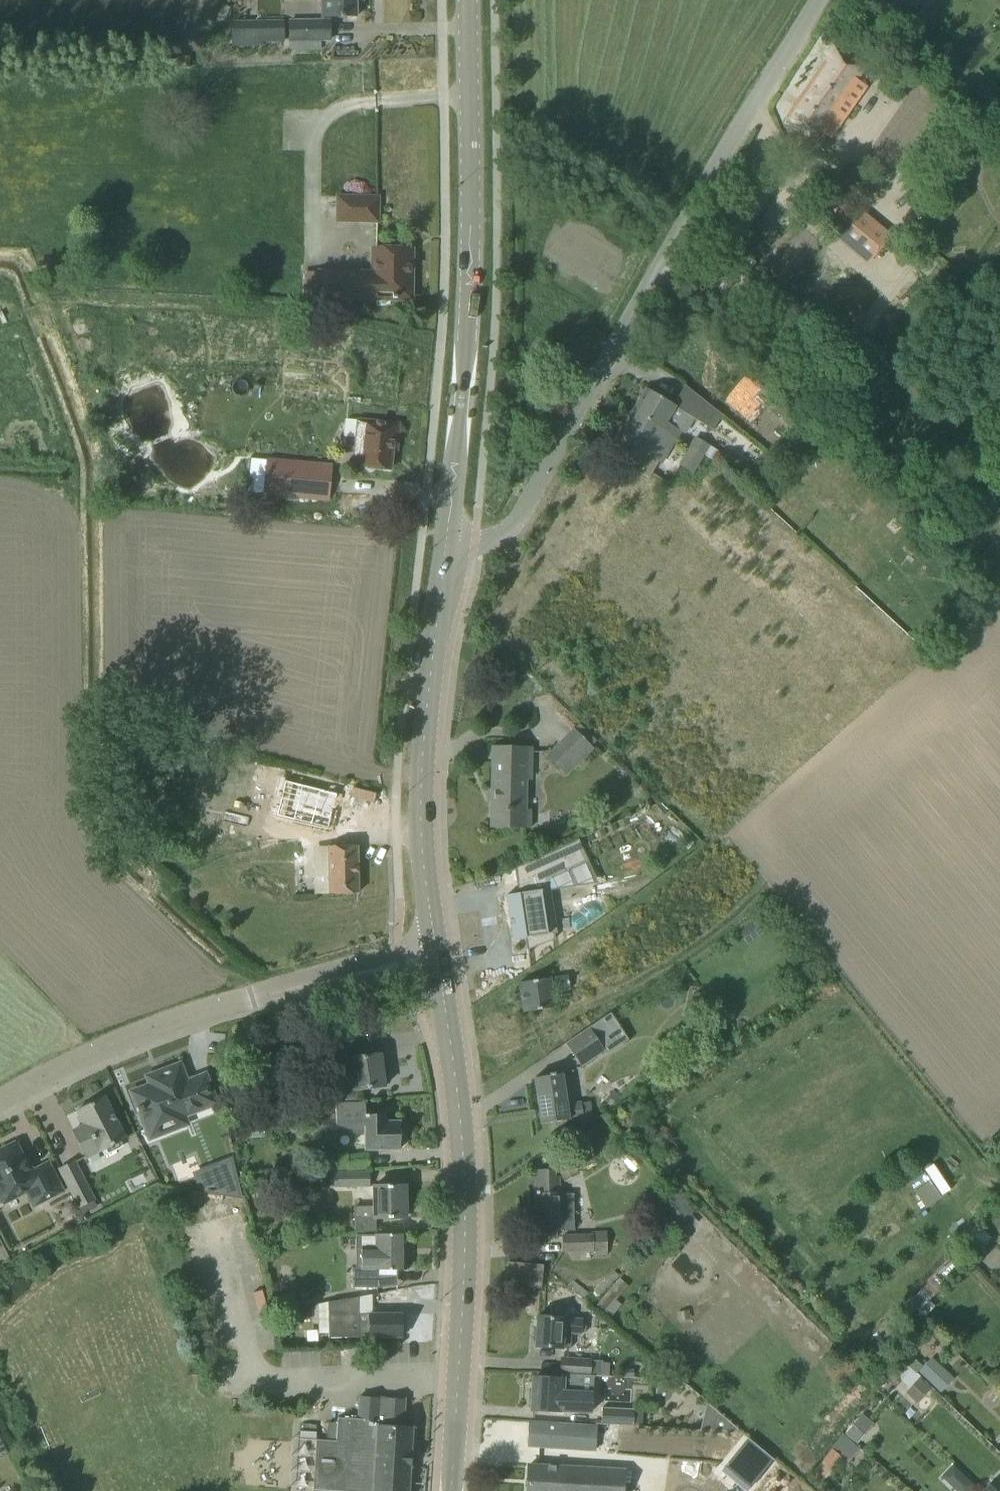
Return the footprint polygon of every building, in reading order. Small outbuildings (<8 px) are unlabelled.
[(321,16),(356,16),(356,0),(321,0),(321,16)] [(289,19),(289,22),(290,50),(320,50),(320,41),(329,40),(330,21),(330,18),(289,19)] [(282,20),(232,21),(233,45),(258,45),(258,43),(283,42),(282,20)] [(865,66),(853,57),(836,46),(784,122),(796,130),(788,142),(805,153),(865,66)] [(889,210),(916,177),(898,163),(871,195),(889,210)] [(833,187),(812,213),(869,261),(891,235),(833,187)] [(378,197),(358,197),(337,197),(337,221),(357,221),(377,221),(378,197)] [(319,273),(301,273),(302,298),(319,297),(408,298),(409,249),(377,249),(377,275),(319,273)] [(791,388),(772,410),(789,426),(795,419),(809,404),(791,388)] [(634,411),(676,436),(680,430),(663,420),(673,404),(647,389),(634,411)] [(703,400),(692,418),(712,430),(721,415),(703,400)] [(622,453),(618,460),(636,471),(647,478),(658,460),(661,461),(667,450),(671,444),(675,437),(676,436),(634,411),(612,447),(622,453)] [(358,420),(353,466),(370,467),(390,469),(392,450),(398,451),(401,424),(394,423),(374,422),(358,420)] [(691,446),(704,454),(714,460),(719,452),(696,438),(691,446)] [(704,454),(691,446),(681,464),(693,471),(704,454)] [(331,468),(251,460),(248,493),(327,501),(331,468)] [(966,586),(960,600),(971,605),(976,591),(966,586)] [(598,740),(581,723),(574,729),(573,728),(546,754),(566,775),(593,749),(591,747),(598,740)] [(490,827),(530,827),(531,810),(526,809),(527,780),(531,780),(532,746),(492,746),(491,790),(493,790),(493,800),(491,800),(490,827)] [(296,822),(297,841),(328,840),(328,821),(296,822)] [(529,954),(528,949),(553,939),(552,934),(553,934),(546,889),(543,890),(542,879),(564,869),(565,871),(569,869),(568,867),(583,861),(574,842),(577,841),(576,839),(515,867),(515,871),(522,869),(527,878),(522,880),(523,881),(517,883),(519,893),(507,894),(513,939),(525,937),(528,954),(529,954)] [(357,845),(329,846),(329,873),(330,893),(358,893),(357,845)] [(570,989),(582,987),(580,973),(568,975),(570,989)] [(524,1012),(544,1009),(554,1007),(551,991),(570,989),(568,975),(520,982),(524,1012)] [(607,1054),(628,1040),(610,1012),(565,1042),(581,1067),(605,1051),(607,1054)] [(311,1051),(314,1074),(337,1071),(340,1091),(365,1088),(385,1085),(385,1084),(384,1084),(380,1055),(381,1055),(381,1053),(351,1058),(349,1046),(311,1051)] [(149,1086),(133,1092),(139,1107),(147,1128),(152,1140),(191,1126),(186,1113),(215,1102),(212,1094),(205,1076),(186,1083),(182,1073),(178,1061),(144,1074),(149,1086)] [(541,1123),(555,1121),(557,1125),(566,1124),(568,1119),(569,1119),(569,1118),(583,1116),(581,1102),(567,1104),(562,1073),(555,1074),(555,1072),(549,1073),(549,1075),(534,1077),(541,1123)] [(113,1113),(104,1096),(77,1109),(85,1124),(72,1130),(81,1148),(85,1157),(97,1151),(97,1152),(125,1138),(113,1113)] [(336,1132),(336,1130),(353,1129),(353,1134),(365,1134),(365,1149),(380,1149),(400,1148),(399,1121),(384,1122),(384,1114),(365,1114),(365,1103),(353,1103),(335,1104),(335,1109),(321,1109),(321,1114),(316,1114),(316,1131),(336,1132)] [(592,1126),(567,1141),(577,1157),(601,1141),(592,1126)] [(3,1203),(27,1192),(34,1206),(63,1192),(57,1180),(48,1162),(30,1171),(15,1142),(0,1149),(0,1152),(2,1155),(0,1156),(0,1205),(3,1203)] [(368,1155),(349,1156),(349,1152),(329,1153),(329,1168),(368,1167),(368,1155)] [(580,1173),(569,1153),(553,1161),(564,1181),(580,1173)] [(231,1160),(195,1174),(202,1191),(240,1198),(231,1160)] [(93,1200),(73,1161),(59,1168),(79,1207),(93,1200)] [(555,1169),(535,1169),(535,1194),(536,1224),(537,1224),(537,1236),(557,1236),(556,1230),(574,1230),(574,1223),(574,1193),(562,1193),(562,1191),(560,1191),(561,1177),(555,1176),(555,1169)] [(371,1172),(335,1172),(335,1185),(371,1185),(371,1172)] [(376,1231),(375,1216),(378,1216),(378,1217),(385,1217),(405,1217),(405,1185),(385,1185),(380,1185),(375,1185),(374,1205),(361,1205),(355,1206),(355,1231),(376,1231)] [(564,1250),(571,1249),(571,1260),(590,1260),(590,1255),(608,1255),(607,1231),(590,1232),(590,1235),(564,1235),(564,1250)] [(385,1234),(375,1234),(375,1247),(368,1247),(362,1247),(362,1253),(361,1267),(352,1267),(352,1287),(358,1287),(380,1287),(380,1274),(380,1269),(385,1269),(405,1270),(405,1234),(385,1234)] [(543,1264),(508,1261),(506,1285),(541,1288),(543,1264)] [(329,1337),(358,1336),(382,1337),(402,1336),(402,1313),(358,1313),(358,1296),(329,1301),(329,1337)] [(537,1315),(535,1346),(555,1347),(562,1347),(570,1348),(571,1332),(581,1333),(582,1318),(564,1317),(557,1317),(537,1315)] [(932,1356),(919,1371),(941,1391),(954,1377),(932,1356)] [(593,1375),(593,1374),(601,1375),(602,1360),(592,1360),(592,1359),(561,1357),(560,1372),(562,1372),(562,1373),(593,1375)] [(916,1403),(930,1387),(919,1377),(921,1376),(904,1360),(893,1371),(901,1378),(900,1379),(910,1388),(905,1393),(916,1403)] [(529,1394),(529,1402),(532,1404),(532,1408),(552,1409),(561,1410),(591,1411),(593,1375),(562,1373),(561,1379),(553,1379),(533,1377),(533,1391),(529,1394)] [(312,1490),(409,1490),(413,1426),(403,1426),(405,1398),(385,1397),(359,1396),(358,1419),(337,1417),(337,1423),(328,1422),(327,1440),(315,1439),(312,1490)] [(634,1409),(602,1407),(601,1423),(633,1425),(634,1409)] [(864,1415),(846,1435),(856,1443),(873,1423),(864,1415)] [(597,1426),(551,1423),(531,1422),(529,1445),(549,1447),(595,1450),(597,1426)] [(855,1444),(856,1443),(846,1435),(817,1469),(826,1477),(843,1457),(848,1462),(860,1448),(855,1444)] [(8,1453),(0,1436),(0,1457),(8,1453)] [(723,1462),(746,1483),(769,1459),(745,1437),(723,1462)] [(939,1475),(957,1490),(965,1490),(973,1482),(951,1463),(939,1475)] [(548,1466),(528,1465),(527,1490),(623,1490),(624,1470),(548,1466)] [(995,1478),(983,1490),(984,1490),(999,1490),(999,1483),(995,1478)]
